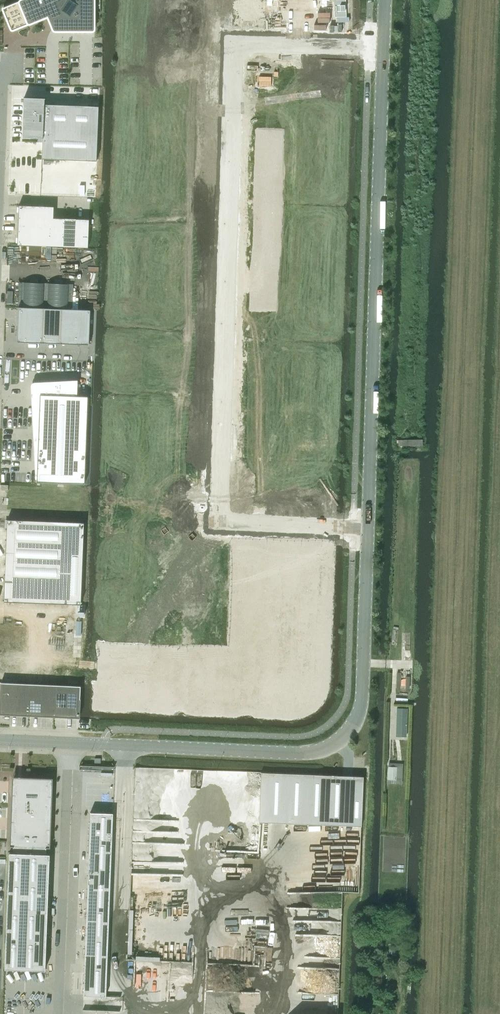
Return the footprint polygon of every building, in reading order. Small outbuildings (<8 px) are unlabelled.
[(11,29),(11,30),(12,30),(13,30),(13,31),(51,16),(55,25),(54,25),(54,26),(53,26),(53,27),(53,28),(53,29),(53,30),(54,30),(55,30),(55,31),(56,31),(93,31),(93,30),(94,30),(94,29),(95,29),(95,0),(21,0),(4,7),(4,8),(3,8),(3,9),(3,10),(2,10),(10,29),(11,29)] [(42,159),(97,161),(99,106),(45,104),(46,98),(24,97),(23,137),(43,138),(42,159)] [(19,205),(17,245),(88,247),(89,219),(53,218),(53,206),(19,205)] [(18,307),(17,342),(89,345),(90,310),(18,307)] [(32,385),(32,397),(39,397),(36,482),(83,484),(87,397),(76,396),(77,381),(35,382),(34,382),(34,383),(33,383),(32,383),(32,384),(32,385)] [(81,604),(84,523),(8,519),(5,601),(81,604)] [(0,706),(0,714),(79,718),(80,686),(1,683),(0,706)] [(397,708),(396,736),(407,737),(407,708),(397,708)] [(388,766),(388,779),(396,780),(397,767),(388,766)] [(261,773),(259,821),(361,825),(363,777),(261,773)] [(50,847),(52,778),(13,777),(10,845),(14,845),(14,852),(10,852),(5,967),(45,969),(50,854),(46,854),(46,846),(50,847)] [(106,996),(113,813),(91,812),(84,995),(106,996)]
